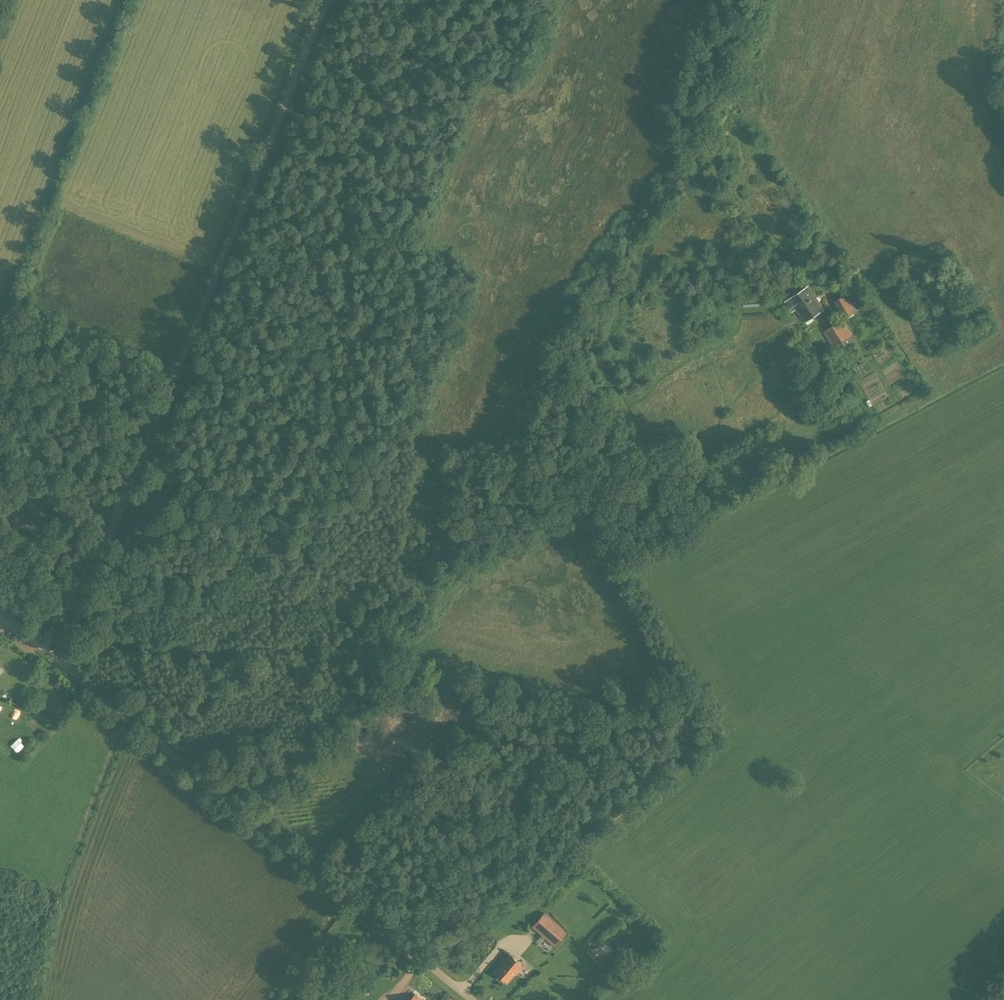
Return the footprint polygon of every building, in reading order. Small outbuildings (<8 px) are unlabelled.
[(793,212),(783,229),(793,235),(803,218),(793,212)] [(791,312),(798,308),(806,321),(823,310),(808,287),(791,298),(785,302),(791,312)] [(847,300),(845,295),(835,301),(845,318),(860,309),(862,313),(869,310),(866,305),(861,308),(854,296),(847,300)] [(833,347),(837,345),(841,350),(856,341),(848,328),(850,327),(846,321),(841,320),(823,331),(833,347)] [(544,912),(531,927),(540,934),(555,947),(568,932),(544,912)] [(623,929),(608,937),(614,948),(628,941),(623,929)] [(523,966),(508,954),(501,963),(502,964),(495,973),(507,982),(513,975),(515,976),(523,966)] [(349,978),(358,985),(367,972),(358,965),(349,978)] [(541,970),(536,976),(545,984),(550,978),(541,970)] [(285,984),(291,989),(300,978),(294,973),(285,984)]
